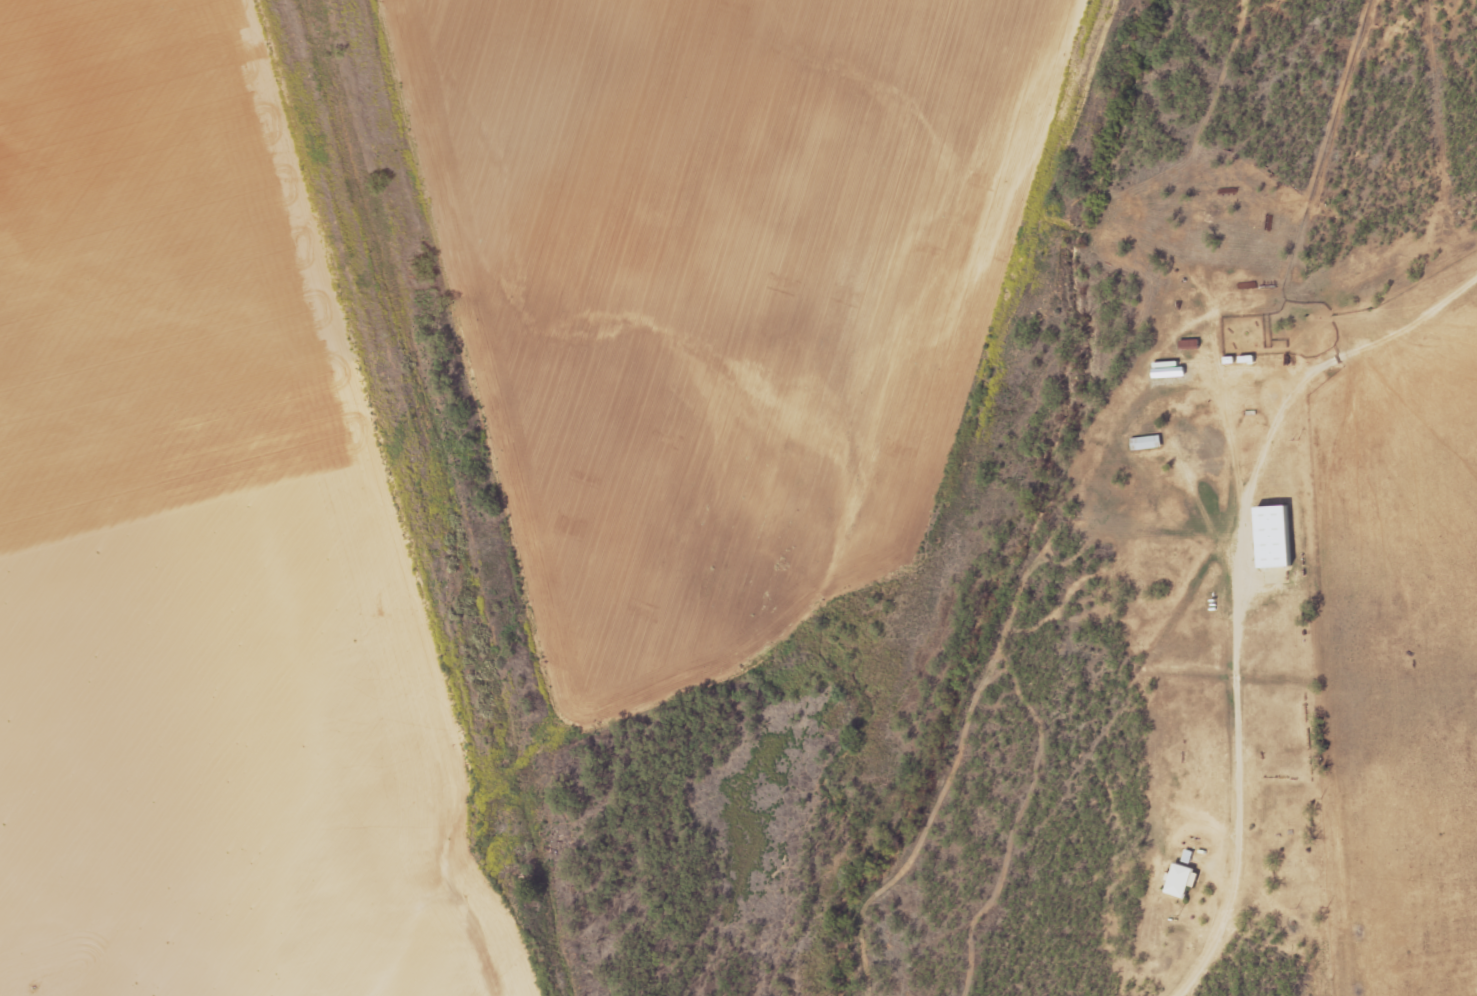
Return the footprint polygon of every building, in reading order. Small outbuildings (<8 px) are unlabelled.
[(1182,349),(1201,348),(1200,341),(1182,341),(1182,349)] [(1156,369),(1156,378),(1187,377),(1187,368),(1156,369)] [(1163,437),(1134,438),(1134,450),(1163,449),(1163,437)] [(1263,568),(1295,567),(1292,505),(1260,507),(1263,568)] [(1189,899),(1200,869),(1178,861),(1167,891),(1189,899)]
